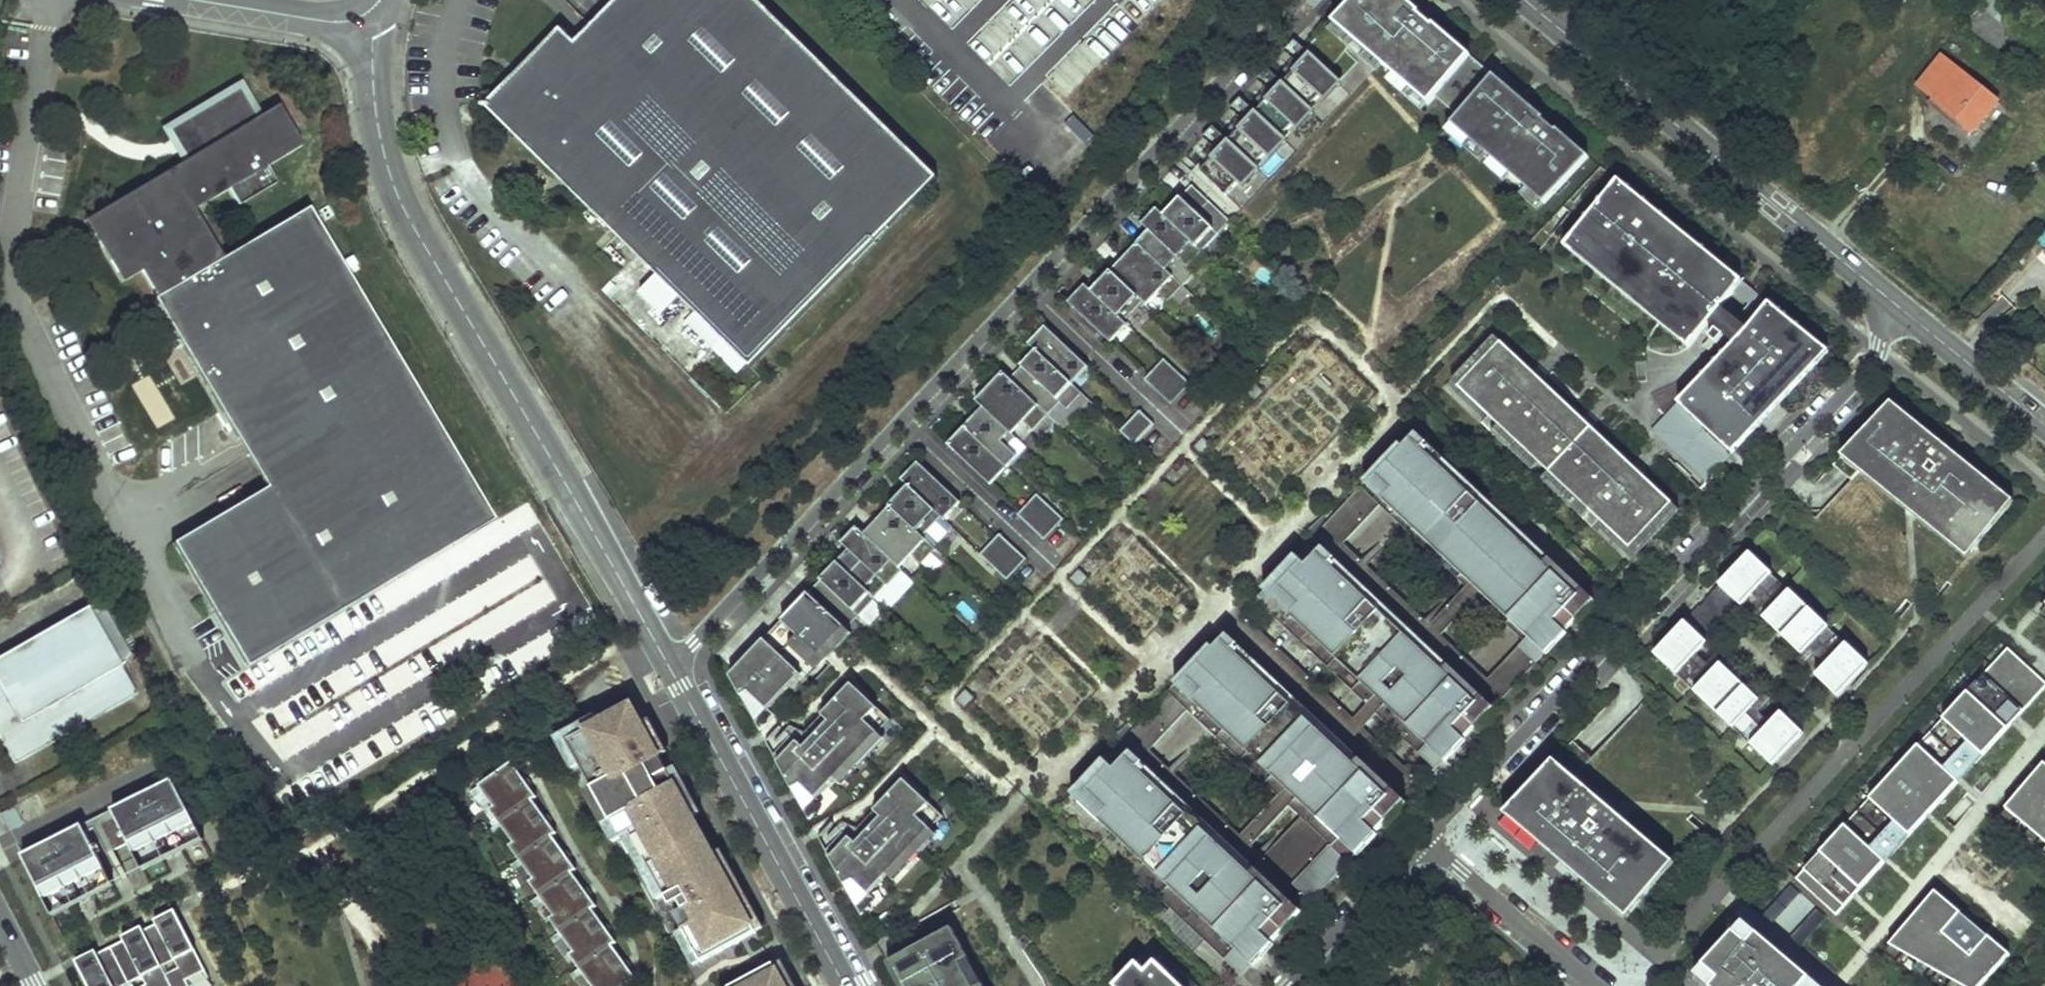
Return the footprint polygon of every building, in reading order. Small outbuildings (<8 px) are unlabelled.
[(943,175),(764,0),(616,0),(578,38),(564,24),(485,104),(754,368),(943,175)] [(1544,202),(1545,203),(1588,156),(1557,129),(1556,131),(1516,97),(1515,99),(1500,86),(1503,82),(1433,23),(1432,25),(1410,6),(1408,8),(1399,0),(1354,0),(1332,22),(1355,42),(1365,30),(1374,38),(1365,50),(1368,53),(1382,65),(1394,75),(1427,103),(1429,104),(1436,96),(1474,128),(1467,136),(1471,140),(1487,153),(1494,159),(1510,173),(1527,187),(1544,202)] [(2009,34),(1980,10),(1967,25),(1996,50),(2009,34)] [(1365,30),(1355,42),(1365,50),(1374,38),(1365,30)] [(1294,40),(1284,51),(1295,61),(1305,50),(1294,40)] [(1382,65),(1368,53),(1362,59),(1376,71),(1382,65)] [(1310,54),(1199,171),(1226,196),(1250,169),(1254,165),(1277,141),(1281,137),(1304,112),(1308,108),(1331,83),(1335,79),(1336,78),(1310,54)] [(1984,90),(1942,56),(1920,85),(1934,97),(1946,106),(1942,112),(1970,134),(1992,108),(1998,100),(1984,90)] [(1267,68),(1257,80),(1268,90),(1278,79),(1267,68)] [(1427,103),(1394,75),(1388,82),(1421,110),(1427,103)] [(1335,79),(1331,83),(1337,88),(1340,84),(1335,79)] [(190,163),(90,222),(124,281),(144,270),(158,294),(156,295),(158,299),(156,300),(238,439),(248,433),(277,483),(267,489),(173,545),(246,669),(496,522),(311,209),(225,260),(218,248),(216,249),(194,211),(231,189),(241,207),(280,184),(270,166),(265,158),(289,143),(277,123),(266,130),(261,121),(242,90),(191,120),(209,151),(190,163)] [(1240,97),(1229,108),(1240,119),(1251,108),(1240,97)] [(1946,106),(1934,97),(1930,102),(1942,112),(1946,106)] [(1308,108),(1304,112),(1310,117),(1314,113),(1308,108)] [(266,130),(277,123),(289,143),(265,158),(270,166),(303,147),(281,109),(261,121),(266,130)] [(209,151),(191,120),(171,132),(190,163),(209,151)] [(1212,126),(1202,137),(1213,148),(1224,137),(1212,126)] [(1281,137),(1277,141),(1283,146),(1286,142),(1281,137)] [(1487,153),(1471,140),(1465,147),(1481,161),(1487,153)] [(1510,173),(1494,159),(1488,166),(1504,180),(1510,173)] [(1254,165),(1250,169),(1256,175),(1260,171),(1254,165)] [(1618,179),(1571,238),(1695,339),(1742,281),(1618,179)] [(1164,215),(1163,216),(1202,251),(1230,221),(1192,185),(1164,215)] [(1544,202),(1527,187),(1521,194),(1538,209),(1544,202)] [(1149,230),(1137,243),(1166,270),(1178,258),(1187,267),(1202,251),(1163,216),(1164,215),(1156,208),(1141,224),(1149,230)] [(1571,238),(1564,246),(1688,347),(1695,339),(1571,238)] [(1137,243),(1110,271),(1143,303),(1146,305),(1158,292),(1168,302),(1183,286),(1166,270),(1137,243)] [(1092,291),(1091,291),(1121,319),(1124,322),(1143,303),(1110,271),(1092,291)] [(1085,285),(1068,302),(1105,337),(1121,319),(1091,291),(1092,291),(1085,285)] [(1747,329),(1652,429),(1706,481),(1829,352),(1770,303),(1747,329)] [(1045,326),(1028,344),(1036,351),(1036,350),(1065,378),(1082,361),(1045,326)] [(1716,328),(1709,337),(1717,343),(1724,335),(1716,328)] [(1679,509),(1673,503),(1630,549),(1459,387),(1501,342),(1494,336),(1445,388),(1630,562),(1679,509)] [(1501,342),(1459,387),(1630,549),(1673,503),(1642,474),(1647,469),(1637,460),(1632,465),(1592,427),(1597,422),(1587,413),(1582,418),(1542,380),(1547,375),(1537,366),(1532,371),(1501,342)] [(1209,347),(1202,355),(1211,364),(1219,356),(1209,347)] [(1036,351),(1010,378),(1009,379),(1048,415),(1060,403),(1067,410),(1082,394),(1065,378),(1036,350),(1036,351)] [(1164,357),(1144,378),(1170,404),(1191,383),(1164,357)] [(995,395),(983,407),(1012,434),(1023,422),(1033,431),(1048,415),(1009,379),(1010,378),(1003,371),(987,388),(995,395)] [(1891,403),(1851,446),(1877,467),(1868,477),(1893,497),(1899,490),(1923,509),(1917,517),(1951,544),(1960,533),(1976,547),(1992,527),(1980,516),(2000,491),(1951,451),(1947,456),(1922,436),(1926,431),(1891,403)] [(983,407),(964,427),(997,458),(1015,437),(1012,434),(983,407)] [(1140,411),(1121,431),(1135,443),(1153,423),(1140,411)] [(964,427),(948,444),(984,479),(1001,462),(997,458),(964,427)] [(238,439),(267,489),(277,483),(248,433),(238,439)] [(1417,434),(1377,476),(1393,491),(1383,500),(1396,513),(1403,505),(1420,521),(1413,529),(1420,536),(1423,532),(1431,540),(1437,533),(1447,542),(1437,552),(1445,559),(1448,556),(1456,563),(1462,556),(1471,564),(1462,575),(1494,604),(1496,602),(1504,608),(1511,602),(1519,610),(1510,620),(1528,637),(1519,646),(1536,663),(1555,643),(1551,638),(1585,602),(1422,449),(1428,444),(1417,434)] [(1590,596),(1428,444),(1422,449),(1585,602),(1590,596)] [(1851,446),(1842,456),(1861,472),(1868,477),(1877,467),(1851,446)] [(1861,472),(1842,456),(1834,465),(1852,482),(1861,472)] [(908,486),(938,514),(955,497),(918,462),(901,480),(908,486)] [(1377,476),(1367,486),(1383,500),(1393,491),(1377,476)] [(908,486),(890,506),(923,537),(942,517),(938,514),(908,486)] [(1899,490),(1893,497),(1917,517),(1923,509),(1899,490)] [(1980,516),(1992,527),(2013,501),(2000,491),(1980,516)] [(1018,515),(1045,540),(1063,520),(1037,495),(1018,515)] [(1403,505),(1396,513),(1413,529),(1420,521),(1403,505)] [(890,506),(863,534),(900,568),(912,555),(922,564),(936,550),(923,537),(890,506)] [(837,563),(866,590),(878,577),(888,586),(902,571),(900,568),(863,534),(856,527),(841,543),(849,550),(837,563)] [(1423,532),(1420,536),(1437,552),(1447,542),(1437,533),(1431,540),(1423,532)] [(1960,533),(1951,544),(1967,558),(1976,547),(1960,533)] [(1000,534),(981,554),(1008,579),(1026,559),(1000,534)] [(1302,561),(1279,586),(1300,605),(1291,615),(1303,627),(1313,616),(1331,633),(1324,641),(1332,647),(1329,651),(1344,664),(1347,661),(1354,668),(1361,661),(1370,670),(1361,680),(1393,710),(1396,707),(1404,714),(1410,707),(1419,716),(1410,726),(1428,743),(1420,751),(1438,768),(1456,749),(1451,744),(1472,720),(1484,706),(1330,563),(1335,557),(1323,546),(1306,564),(1302,561)] [(1750,553),(1705,601),(1724,619),(1739,604),(1741,607),(1752,595),(1770,612),(1763,619),(1801,656),(1808,648),(1826,665),(1816,677),(1838,698),(1869,665),(1846,644),(1829,628),(1829,627),(1790,591),(1772,575),(1772,574),(1750,553)] [(1295,554),(1263,589),(1291,615),(1300,605),(1279,586),(1302,561),(1295,554)] [(1448,556),(1445,559),(1462,575),(1471,564),(1462,556),(1456,563),(1448,556)] [(1484,706),(1490,701),(1335,557),(1330,563),(1484,706)] [(837,563),(808,593),(845,628),(847,629),(875,599),(866,590),(837,563)] [(782,621),(819,656),(845,628),(808,593),(782,621)] [(1705,601),(1699,607),(1719,625),(1724,619),(1705,601)] [(1496,602),(1494,604),(1510,620),(1519,610),(1511,602),(1504,608),(1496,602)] [(1699,607),(1655,655),(1677,674),(1695,691),(1695,692),(1733,728),(1751,744),(1751,745),(1773,766),(1804,733),(1781,713),(1770,725),(1752,708),(1759,701),(1721,664),(1714,671),(1697,654),(1707,643),(1704,640),(1719,625),(1699,607)] [(0,659),(0,746),(11,765),(134,696),(85,610),(0,659)] [(1313,616),(1303,627),(1329,651),(1332,647),(1324,641),(1331,633),(1313,616)] [(1188,676),(1204,692),(1194,701),(1207,713),(1214,706),(1231,722),(1224,729),(1232,736),(1234,733),(1242,741),(1248,734),(1258,742),(1249,752),(1256,759),(1259,756),(1267,763),(1273,756),(1283,765),(1274,775),(1307,806),(1309,803),(1317,810),(1323,803),(1333,811),(1323,821),(1340,836),(1332,845),(1331,844),(1293,883),(1311,901),(1366,844),(1361,839),(1382,816),(1395,802),(1233,649),(1238,644),(1228,634),(1215,648),(1188,676)] [(730,676),(756,723),(802,675),(764,639),(730,676)] [(1211,644),(1174,683),(1194,701),(1204,692),(1188,676),(1215,648),(1211,644)] [(1238,644),(1233,649),(1395,802),(1401,796),(1238,644)] [(1796,879),(1836,916),(1885,863),(1871,850),(1896,823),(1910,836),(1959,783),(1944,770),(1969,743),(1983,756),(2044,689),(2044,682),(2008,648),(1796,879)] [(1347,661),(1344,664),(1361,680),(1370,670),(1361,661),(1354,668),(1347,661)] [(773,755),(804,811),(890,720),(852,684),(797,742),(791,737),(773,755)] [(1130,735),(1146,751),(1187,709),(1172,693),(1130,735)] [(633,706),(578,736),(685,931),(705,920),(714,936),(750,919),(674,780),(669,783),(665,775),(669,772),(633,706)] [(1214,706),(1207,713),(1224,729),(1231,722),(1214,706)] [(1396,707),(1393,710),(1410,726),(1419,716),(1410,707),(1404,714),(1396,707)] [(1451,744),(1456,749),(1477,726),(1472,720),(1451,744)] [(1234,733),(1232,736),(1249,752),(1258,742),(1248,734),(1242,741),(1234,733)] [(578,736),(568,742),(692,969),(758,933),(750,919),(714,936),(705,920),(685,931),(578,736)] [(1944,770),(1959,783),(1983,756),(1969,743),(1944,770)] [(1142,764),(1130,753),(1112,773),(1100,762),(1064,801),(1251,974),(1271,952),(1259,941),(1285,913),(1133,773),(1142,764)] [(1259,756),(1256,759),(1274,775),(1283,765),(1273,756),(1267,763),(1259,756)] [(1554,761),(1514,803),(1538,824),(1529,835),(1554,856),(1560,848),(1584,868),(1578,876),(1611,904),(1620,894),(1636,908),(1653,887),(1641,877),(1662,851),(1614,812),(1611,817),(1585,795),(1589,791),(1554,761)] [(2044,763),(2006,809),(2044,842),(2044,764),(2044,763)] [(479,788),(494,808),(490,811),(514,844),(510,847),(534,881),(530,883),(554,917),(550,920),(574,953),(570,956),(592,985),(629,985),(637,980),(613,947),(617,944),(593,910),(597,907),(573,873),(577,870),(553,838),(557,834),(533,801),(537,798),(512,764),(479,788)] [(669,772),(665,775),(669,783),(674,780),(669,772)] [(826,852),(857,907),(943,816),(905,779),(850,838),(844,832),(826,852)] [(172,781),(90,823),(94,831),(107,856),(111,854),(128,845),(142,872),(177,855),(202,842),(172,781)] [(1309,803),(1307,806),(1323,821),(1333,811),(1323,803),(1317,810),(1309,803)] [(1514,803),(1504,814),(1529,835),(1538,824),(1514,803)] [(21,824),(14,806),(0,812),(7,829),(21,824)] [(1361,839),(1366,844),(1388,821),(1382,816),(1361,839)] [(90,823),(82,827),(86,835),(94,831),(90,823)] [(1871,850),(1885,863),(1910,836),(1896,823),(1871,850)] [(82,827),(22,857),(53,918),(83,903),(113,888),(86,835),(82,827)] [(1560,848),(1554,856),(1578,876),(1584,868),(1560,848)] [(1662,851),(1641,877),(1653,887),(1674,862),(1662,851)] [(1889,945),(1961,985),(1981,985),(2010,955),(1988,937),(1971,957),(1944,934),(1961,913),(1935,891),(1889,945)] [(1620,894),(1611,904),(1627,918),(1636,908),(1620,894)] [(1988,937),(1961,913),(1944,934),(1971,957),(1988,937)] [(169,920),(161,924),(165,931),(180,923),(176,916),(169,920)] [(1744,922),(1695,976),(1707,985),(1819,985),(1744,922)] [(80,973),(86,985),(188,985),(186,982),(205,973),(180,923),(165,931),(161,924),(142,933),(146,941),(132,948),(128,940),(92,959),(95,965),(80,973)] [(900,958),(915,985),(914,985),(972,985),(960,964),(969,959),(952,929),(900,958)] [(135,937),(128,940),(132,948),(146,941),(142,933),(135,937)] [(1154,946),(1117,985),(1196,985),(1154,946)] [(888,964),(900,985),(914,985),(915,985),(900,958),(888,964)] [(77,967),(80,973),(95,965),(92,959),(84,963),(77,967)] [(969,959),(960,964),(972,985),(983,985),(969,959)] [(775,964),(735,985),(787,985),(775,964)]
